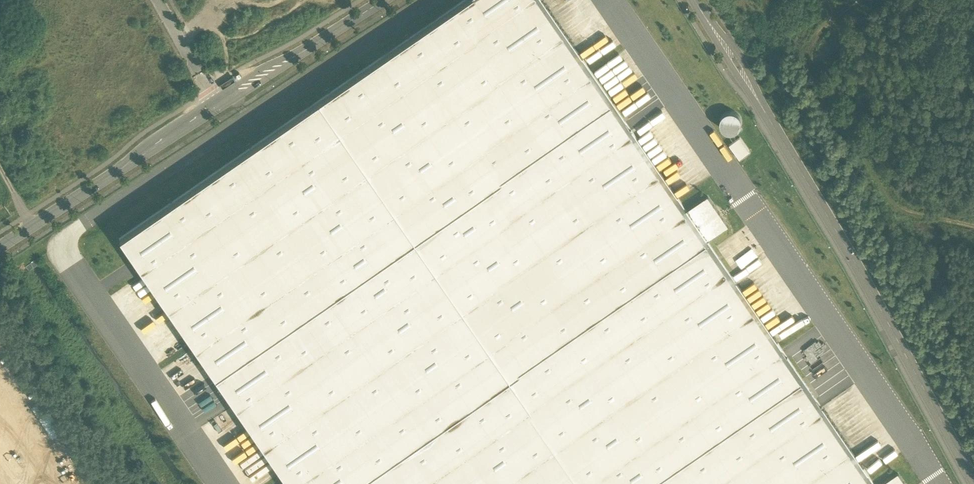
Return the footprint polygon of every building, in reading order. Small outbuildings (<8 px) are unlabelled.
[(543,0),(461,0),(116,236),(287,483),(876,483),(710,243),(687,211),(543,0)] [(746,110),(730,110),(730,126),(746,126),(746,110)] [(750,152),(740,137),(729,145),(739,159),(750,152)] [(709,196),(687,211),(710,243),(731,229),(709,196)] [(883,483),(906,483),(899,473),(883,483)]
